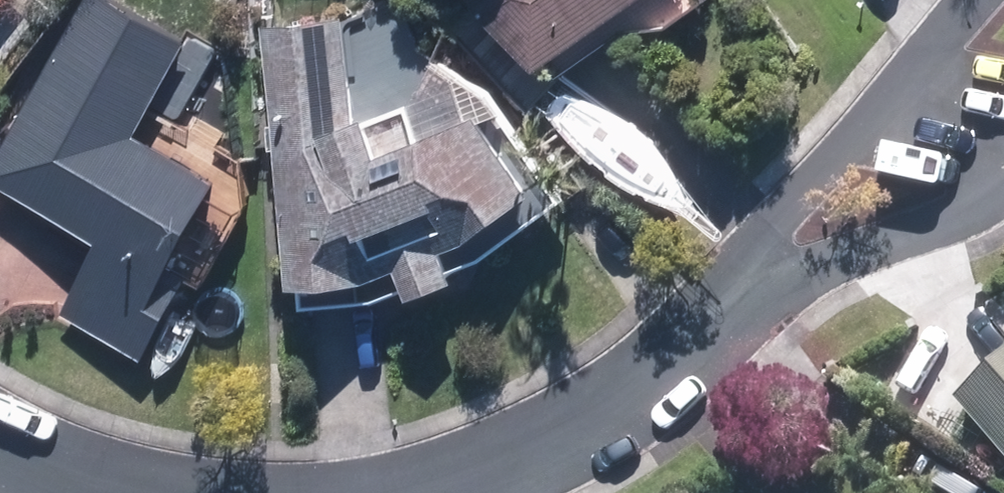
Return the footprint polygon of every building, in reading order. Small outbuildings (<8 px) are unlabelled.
[(121,0),(92,0),(0,162),(0,173),(105,233),(62,308),(158,362),(202,283),(181,271),(231,183),(143,133),(195,42),(121,0)] [(15,0),(0,0),(0,21),(15,0)] [(563,82),(640,0),(476,0),(563,82)] [(274,25),(303,286),(415,273),(418,299),(473,293),(467,238),(543,197),(484,70),(424,87),(439,145),(396,156),(386,116),(360,117),(350,15),(274,25)] [(961,396),(1003,441),(1003,355),(961,396)]
